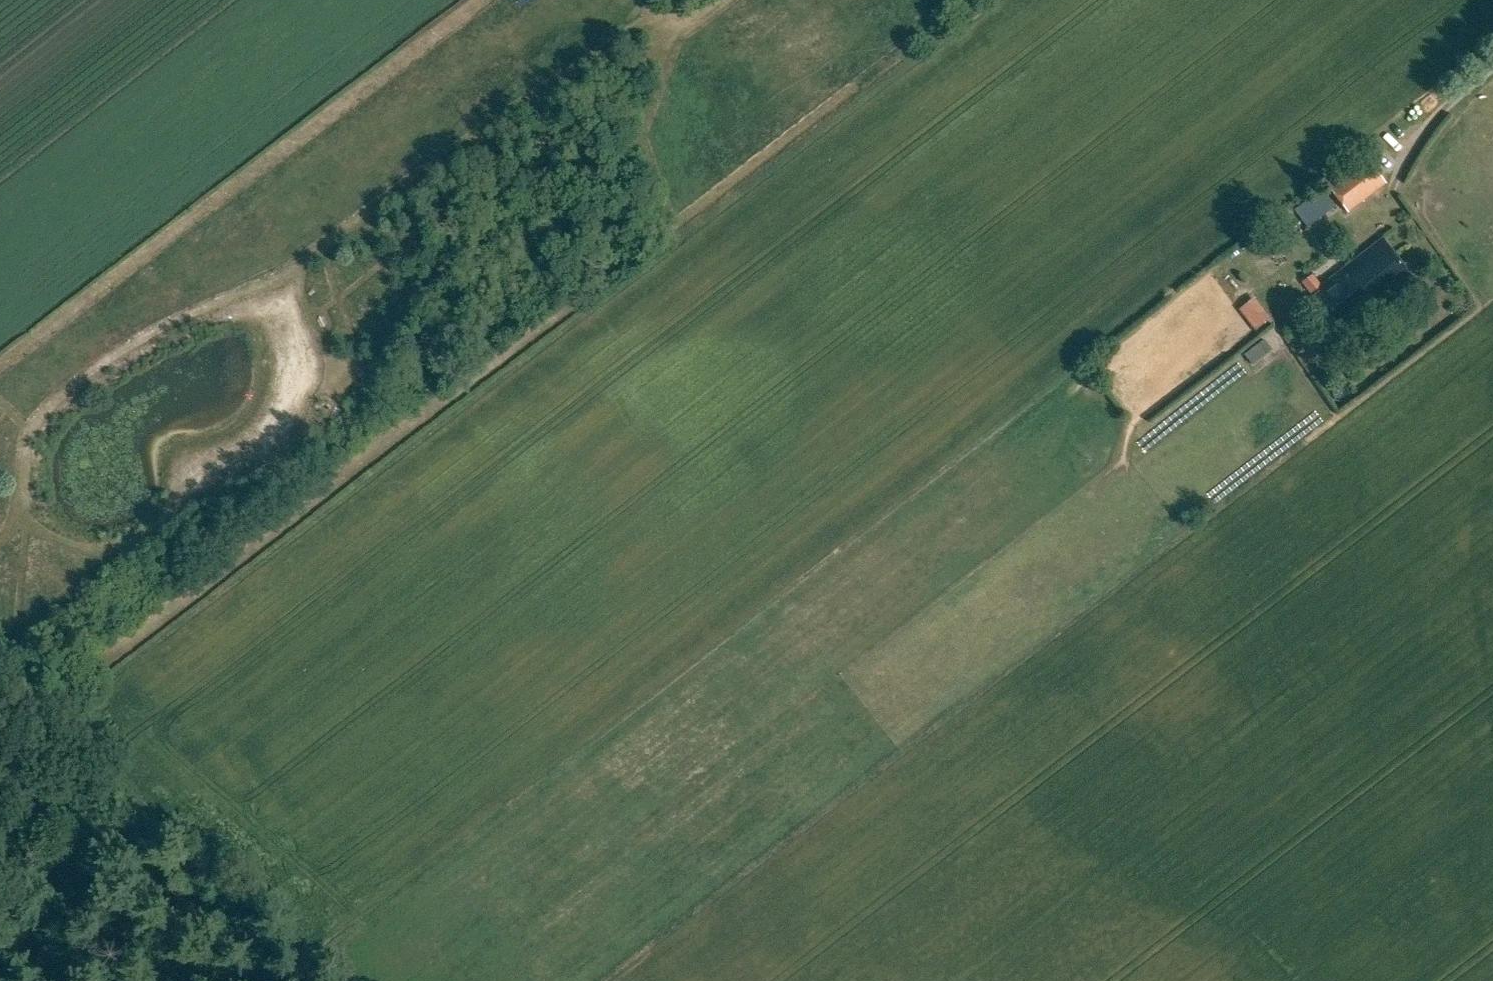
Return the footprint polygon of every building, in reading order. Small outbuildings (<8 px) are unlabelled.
[(1330,189),(1346,211),(1382,185),(1366,163),(1330,189)] [(1323,191),(1298,209),(1309,225),(1335,207),(1323,191)] [(1325,288),(1313,297),(1343,336),(1414,281),(1382,239),(1322,285),(1325,288)] [(1300,284),(1309,295),(1320,287),(1311,276),(1300,284)] [(1272,317),(1256,297),(1241,309),(1257,329),(1272,317)] [(1273,350),(1265,340),(1246,354),(1254,364),(1273,350)]
